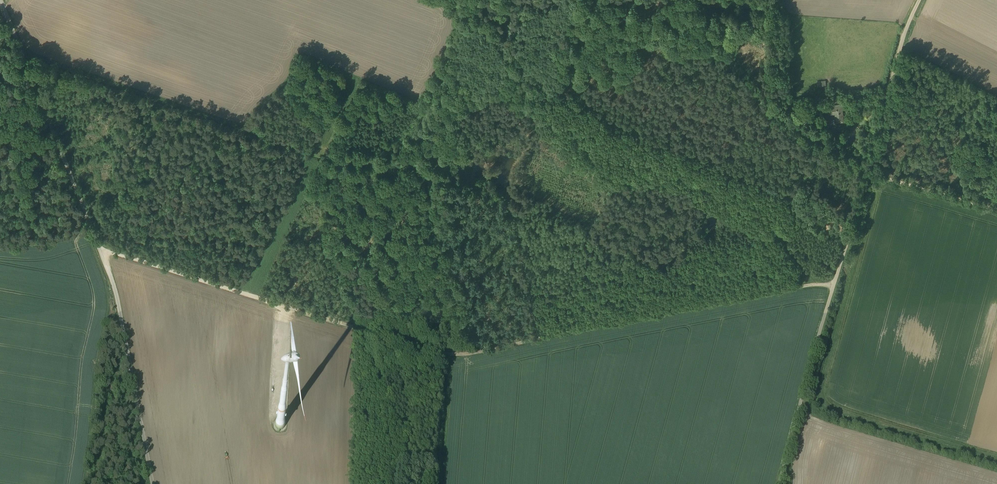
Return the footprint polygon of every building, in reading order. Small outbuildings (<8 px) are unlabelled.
[(829,114),(835,113),(836,122),(843,121),(842,106),(832,106),(829,106),(829,107),(828,107),(829,114)]
